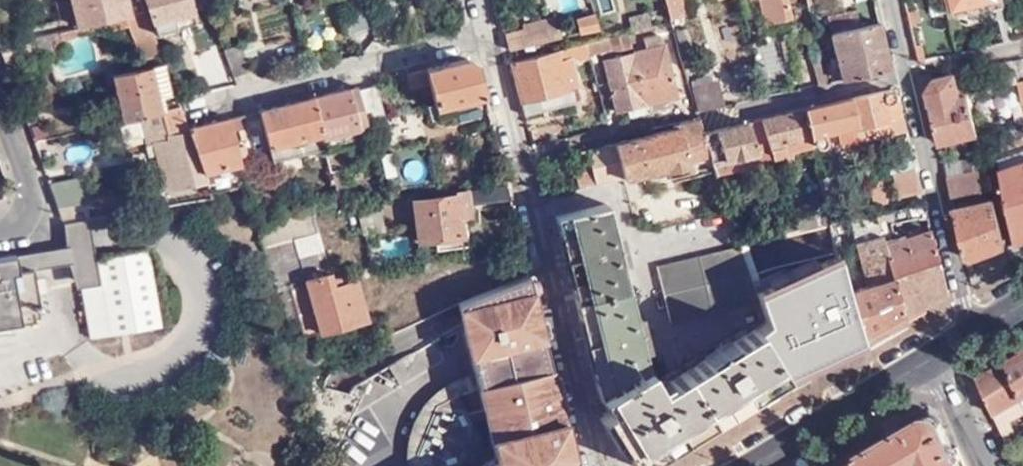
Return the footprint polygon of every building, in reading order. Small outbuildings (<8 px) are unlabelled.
[(79,26),(87,24),(129,13),(126,0),(72,0),(79,26)] [(154,25),(195,14),(191,0),(146,0),(154,25)] [(671,15),(685,11),(682,0),(667,0),(671,15)] [(767,22),(792,16),(788,0),(762,0),(767,22)] [(931,5),(906,13),(919,57),(944,49),(931,5)] [(832,33),(863,25),(859,8),(828,15),(832,33)] [(117,22),(148,15),(146,10),(129,13),(107,19),(108,24),(117,22)] [(592,10),(575,15),(580,32),(596,27),(592,10)] [(647,11),(627,16),(631,32),(651,27),(647,11)] [(195,14),(154,25),(158,37),(200,26),(195,14)] [(555,14),(516,24),(518,29),(506,32),(510,49),(560,35),(555,14)] [(140,58),(161,53),(148,15),(117,22),(108,24),(109,29),(128,25),(140,58)] [(995,20),(1001,42),(1015,39),(1009,18),(995,20)] [(818,37),(828,82),(891,67),(881,21),(863,25),(832,33),(818,37)] [(67,32),(88,28),(87,24),(79,26),(66,29),(67,32)] [(60,41),(89,34),(88,28),(67,32),(67,36),(59,38),(60,41)] [(67,32),(66,29),(0,45),(60,33),(67,32)] [(676,33),(685,64),(696,61),(687,31),(676,33)] [(62,52),(60,41),(59,38),(67,36),(67,32),(60,33),(0,45),(0,46),(7,66),(62,52)] [(620,113),(650,105),(673,99),(680,97),(666,43),(664,44),(661,34),(646,38),(648,48),(606,58),(620,113)] [(608,52),(603,38),(588,42),(591,54),(592,57),(608,52)] [(591,54),(588,42),(513,60),(523,99),(574,86),(578,86),(572,59),(591,54)] [(225,51),(235,78),(252,71),(242,46),(225,51)] [(436,106),(485,95),(477,63),(468,57),(407,74),(411,87),(429,82),(436,106)] [(1012,60),(1000,63),(1005,83),(1017,81),(1012,60)] [(172,94),(164,62),(149,65),(153,80),(164,78),(168,95),(172,94)] [(124,121),(160,111),(157,97),(168,95),(164,78),(153,80),(149,65),(113,74),(117,90),(120,104),(124,121)] [(978,134),(963,72),(935,78),(927,91),(938,144),(978,134)] [(692,90),(698,114),(727,107),(720,83),(692,90)] [(359,129),(369,126),(367,120),(359,91),(357,86),(313,98),(323,135),(327,148),(328,152),(343,148),(339,136),(359,129)] [(385,114),(376,86),(359,91),(367,120),(385,114)] [(574,86),(523,99),(526,115),(578,102),(574,86)] [(109,107),(120,104),(117,90),(105,93),(109,107)] [(859,144),(906,133),(899,101),(892,104),(890,100),(890,95),(887,91),(848,100),(854,121),(859,144)] [(323,135),(313,98),(296,102),(261,112),(271,148),(323,135)] [(673,99),(650,105),(651,112),(674,106),(673,99)] [(824,129),(854,121),(848,100),(805,111),(812,141),(815,141),(817,147),(821,149),(824,149),(826,145),(824,129)] [(204,171),(189,130),(188,127),(181,108),(122,125),(126,140),(145,136),(147,146),(157,144),(159,154),(166,191),(208,183),(204,171)] [(812,141),(805,111),(787,115),(762,121),(764,129),(773,156),(774,162),(786,158),(785,152),(814,146),(812,141)] [(188,127),(189,130),(231,119),(231,117),(188,127)] [(189,130),(204,171),(241,162),(231,119),(189,130)] [(711,157),(703,135),(699,121),(672,126),(673,130),(616,145),(624,175),(624,180),(711,157)] [(758,154),(751,124),(703,135),(711,157),(718,180),(740,175),(737,160),(757,155),(758,154)] [(363,143),(359,129),(339,136),(343,148),(363,143)] [(773,156),(764,129),(760,130),(767,157),(773,156)] [(327,148),(323,135),(271,148),(275,161),(327,148)] [(595,183),(624,175),(616,145),(615,140),(585,148),(595,183)] [(1008,145),(1008,148),(1013,162),(1022,158),(1022,140),(1008,145)] [(149,156),(159,154),(157,144),(147,146),(149,156)] [(595,183),(585,148),(571,151),(580,187),(595,183)] [(1008,148),(997,152),(1018,242),(1022,239),(1022,158),(1013,162),(1008,148)] [(832,223),(853,218),(851,207),(846,208),(832,151),(816,155),(830,211),(832,223)] [(759,160),(757,155),(737,160),(740,175),(770,168),(767,157),(759,160)] [(983,155),(943,165),(946,179),(986,169),(983,155)] [(920,190),(914,166),(892,172),(898,195),(920,190)] [(986,169),(946,179),(950,199),(991,189),(986,169)] [(59,209),(91,203),(83,177),(50,183),(59,209)] [(874,201),(888,198),(880,178),(869,181),(874,201)] [(467,204),(512,198),(507,182),(460,188),(460,195),(413,201),(418,239),(437,237),(437,248),(466,245),(463,217),(468,216),(467,204)] [(994,198),(953,209),(964,257),(972,260),(1006,248),(994,198)] [(632,465),(633,465),(787,376),(785,374),(759,329),(758,326),(658,386),(648,368),(609,202),(557,215),(600,396),(607,409),(600,413),(632,465)] [(366,231),(384,229),(378,204),(360,207),(366,231)] [(357,207),(363,232),(366,231),(360,207),(357,207)] [(334,286),(313,210),(255,220),(287,325),(299,321),(305,337),(367,319),(357,281),(334,286)] [(797,231),(832,223),(830,211),(793,220),(797,231)] [(855,224),(859,240),(882,233),(876,212),(853,218),(855,224)] [(855,224),(853,218),(832,223),(834,230),(855,224)] [(95,251),(85,219),(64,223),(57,224),(63,248),(17,256),(19,273),(34,272),(68,266),(73,289),(100,284),(95,251)] [(797,231),(793,220),(770,227),(772,237),(797,231)] [(904,315),(945,294),(930,230),(885,244),(904,315)] [(850,293),(863,337),(904,315),(885,244),(882,233),(859,240),(871,286),(850,293)] [(791,374),(863,337),(850,293),(842,266),(836,241),(827,244),(839,286),(801,301),(802,302),(773,314),(791,371),(791,374)] [(760,298),(741,245),(658,263),(671,318),(760,298)] [(41,319),(34,272),(19,273),(17,256),(0,259),(0,326),(41,319)] [(538,280),(462,308),(502,465),(584,465),(538,280)] [(1022,395),(1022,351),(1007,360),(1022,395)] [(1022,417),(1022,395),(1007,360),(979,376),(1009,443),(1022,437),(1015,421),(1022,417)] [(940,417),(933,412),(925,414),(857,451),(861,457),(866,465),(960,465),(940,417)] [(861,457),(846,465),(866,465),(861,457)]
